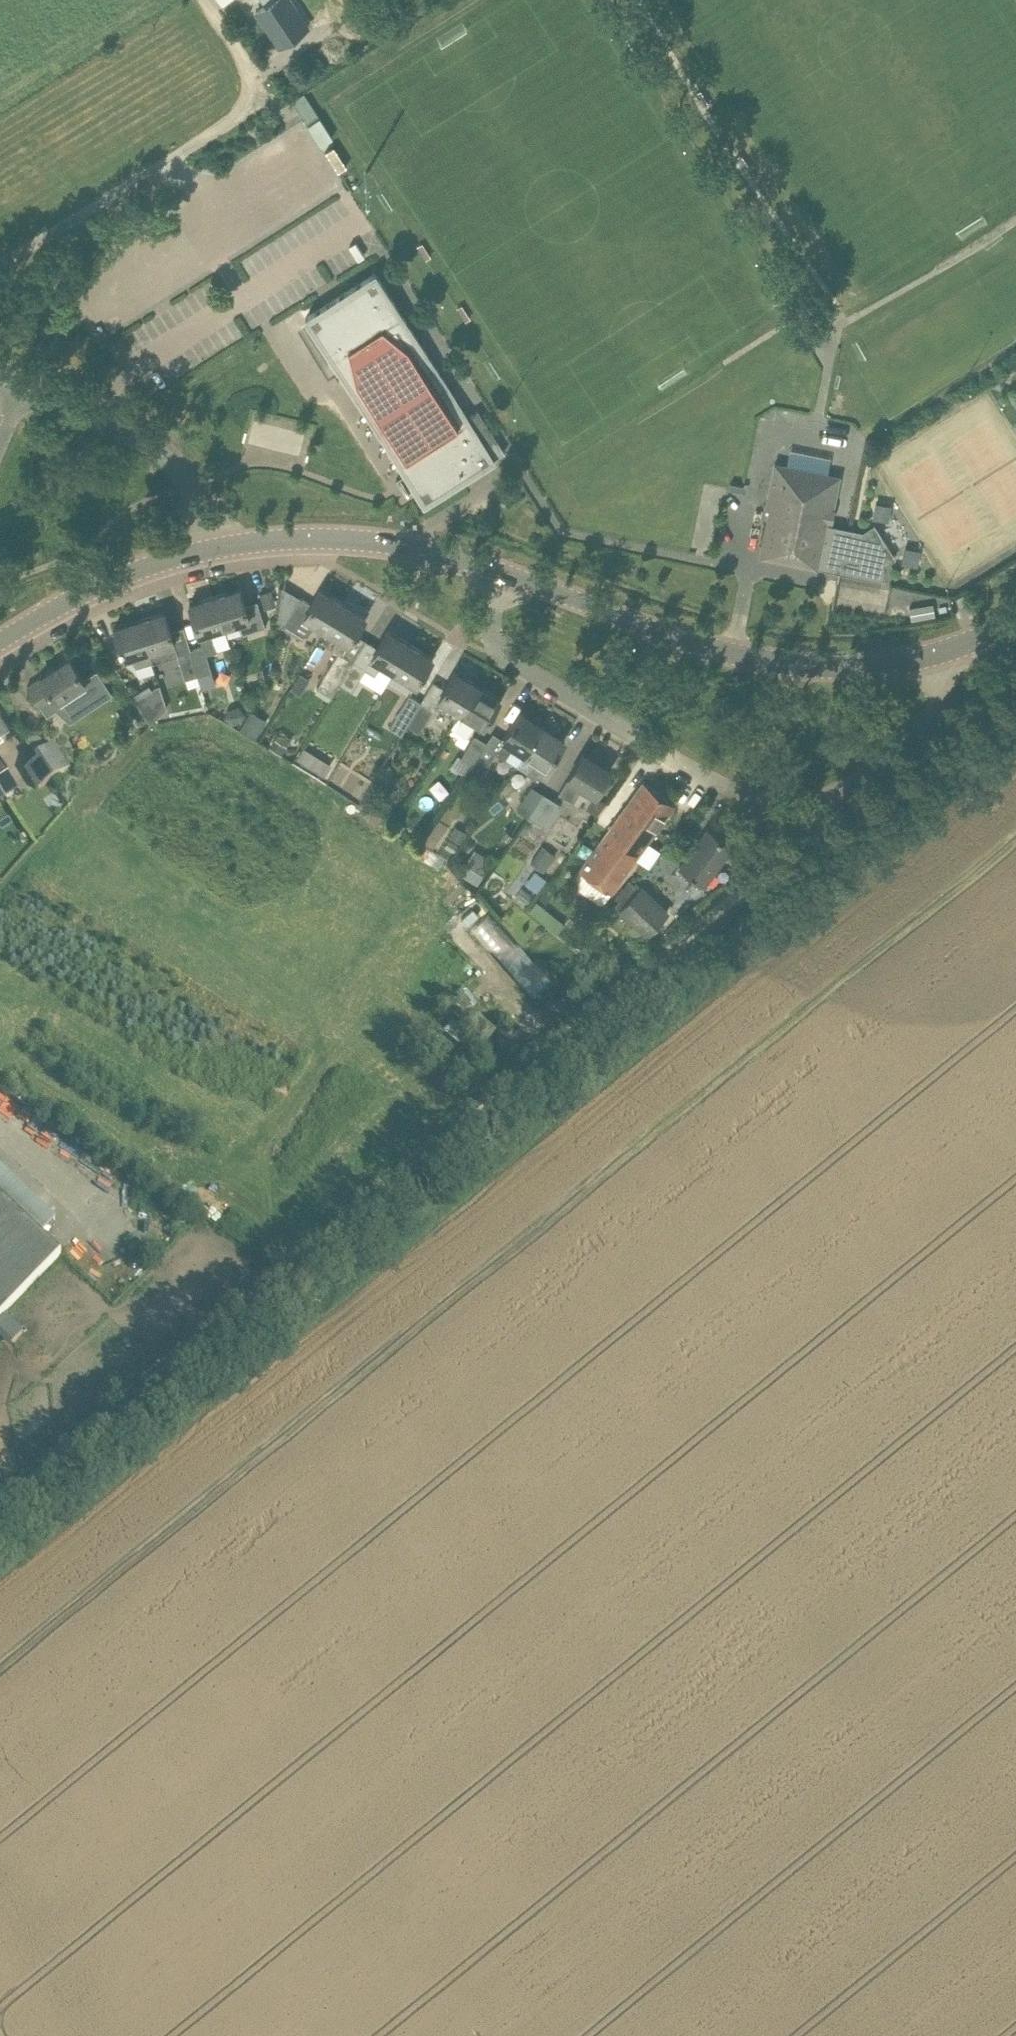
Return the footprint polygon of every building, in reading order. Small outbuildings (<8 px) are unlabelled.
[(292,0),(264,0),(266,4),(257,10),(280,44),(309,26),(292,0)] [(320,143),(333,135),(305,89),(292,97),(320,143)] [(425,502),(495,458),(376,271),(306,316),(425,502)] [(273,450),(307,453),(311,419),(256,414),(254,435),(274,437),(273,450)] [(770,507),(761,554),(818,566),(827,522),(827,519),(831,520),(838,486),(829,472),(787,464),(773,473),(766,506),(770,507)] [(742,484),(731,481),(730,487),(743,490),(744,484),(742,484)] [(862,529),(827,522),(818,566),(882,579),(885,565),(884,564),(897,557),(875,522),(863,530),(862,529)] [(243,632),(253,628),(266,624),(258,599),(246,603),(240,586),(215,594),(225,625),(239,620),(243,632)] [(305,636),(314,621),(327,628),(344,601),(321,587),(312,602),(301,596),(285,623),(305,636)] [(275,603),(271,589),(259,593),(263,607),(275,603)] [(191,648),(199,674),(212,670),(206,653),(217,649),(211,629),(225,625),(215,594),(190,602),(203,644),(191,648)] [(354,661),(343,654),(367,615),(344,601),(327,628),(339,636),(332,647),(339,652),(318,686),(332,695),(339,682),(340,683),(354,661)] [(937,615),(936,611),(934,603),(911,607),(912,615),(913,619),(937,615)] [(179,652),(175,641),(165,610),(140,618),(150,649),(162,645),(165,656),(177,653),(179,652)] [(115,626),(125,657),(133,654),(136,665),(153,660),(149,649),(150,649),(140,618),(115,626)] [(389,628),(365,668),(366,668),(376,674),(383,663),(394,670),(411,642),(389,628)] [(394,670),(395,670),(415,682),(417,684),(434,656),(411,642),(394,670)] [(186,678),(199,674),(191,648),(179,652),(177,653),(186,678)] [(28,684),(41,703),(61,691),(77,716),(112,693),(97,670),(85,678),(70,656),(41,675),(28,684)] [(354,661),(340,683),(352,690),(366,668),(365,668),(354,661)] [(456,669),(451,678),(434,704),(456,718),(478,683),(456,669)] [(134,694),(142,709),(150,722),(167,706),(159,684),(152,688),(149,683),(134,694)] [(501,697),(478,683),(456,718),(451,726),(467,735),(476,720),(484,725),(501,697)] [(407,724),(421,701),(409,694),(389,726),(401,733),(407,724)] [(421,701),(407,724),(401,733),(401,734),(408,723),(410,725),(405,733),(419,741),(424,733),(419,730),(432,708),(421,701)] [(503,737),(495,750),(485,744),(472,763),(466,773),(478,781),(497,751),(504,756),(505,757),(512,746),(525,755),(545,724),(521,709),(503,737)] [(247,716),(240,727),(239,729),(256,739),(264,726),(247,716)] [(528,771),(539,779),(566,738),(545,724),(525,755),(535,761),(528,771)] [(475,733),(461,756),(472,763),(485,744),(487,740),(475,733)] [(287,745),(275,738),(270,746),(270,747),(282,754),(287,745)] [(51,780),(63,772),(70,767),(54,743),(35,756),(38,760),(38,759),(52,779),(51,780)] [(323,756),(303,745),(297,756),(317,768),(325,772),(331,761),(323,756)] [(560,790),(575,799),(587,807),(599,787),(611,767),(584,750),(560,790)] [(9,773),(0,759),(0,779),(9,773)] [(39,788),(51,780),(52,779),(38,759),(38,760),(25,768),(39,788)] [(644,779),(582,865),(613,887),(676,802),(644,779)] [(531,816),(545,793),(532,785),(517,809),(530,816),(531,816)] [(530,816),(548,827),(562,803),(545,793),(531,816),(530,816)] [(462,841),(467,830),(456,825),(451,836),(462,841)] [(708,826),(680,864),(706,882),(734,845),(708,826)] [(545,871),(556,853),(542,844),(530,861),(545,871)] [(483,872),(470,863),(464,872),(476,881),(483,872)] [(542,886),(547,878),(536,870),(527,882),(538,891),(542,886)] [(647,934),(670,909),(640,882),(617,907),(647,934)] [(529,907),(551,926),(558,917),(537,898),(529,907)] [(473,926),(534,998),(552,982),(490,911),(473,926)] [(63,1249),(0,1191),(0,1317),(63,1249)]
